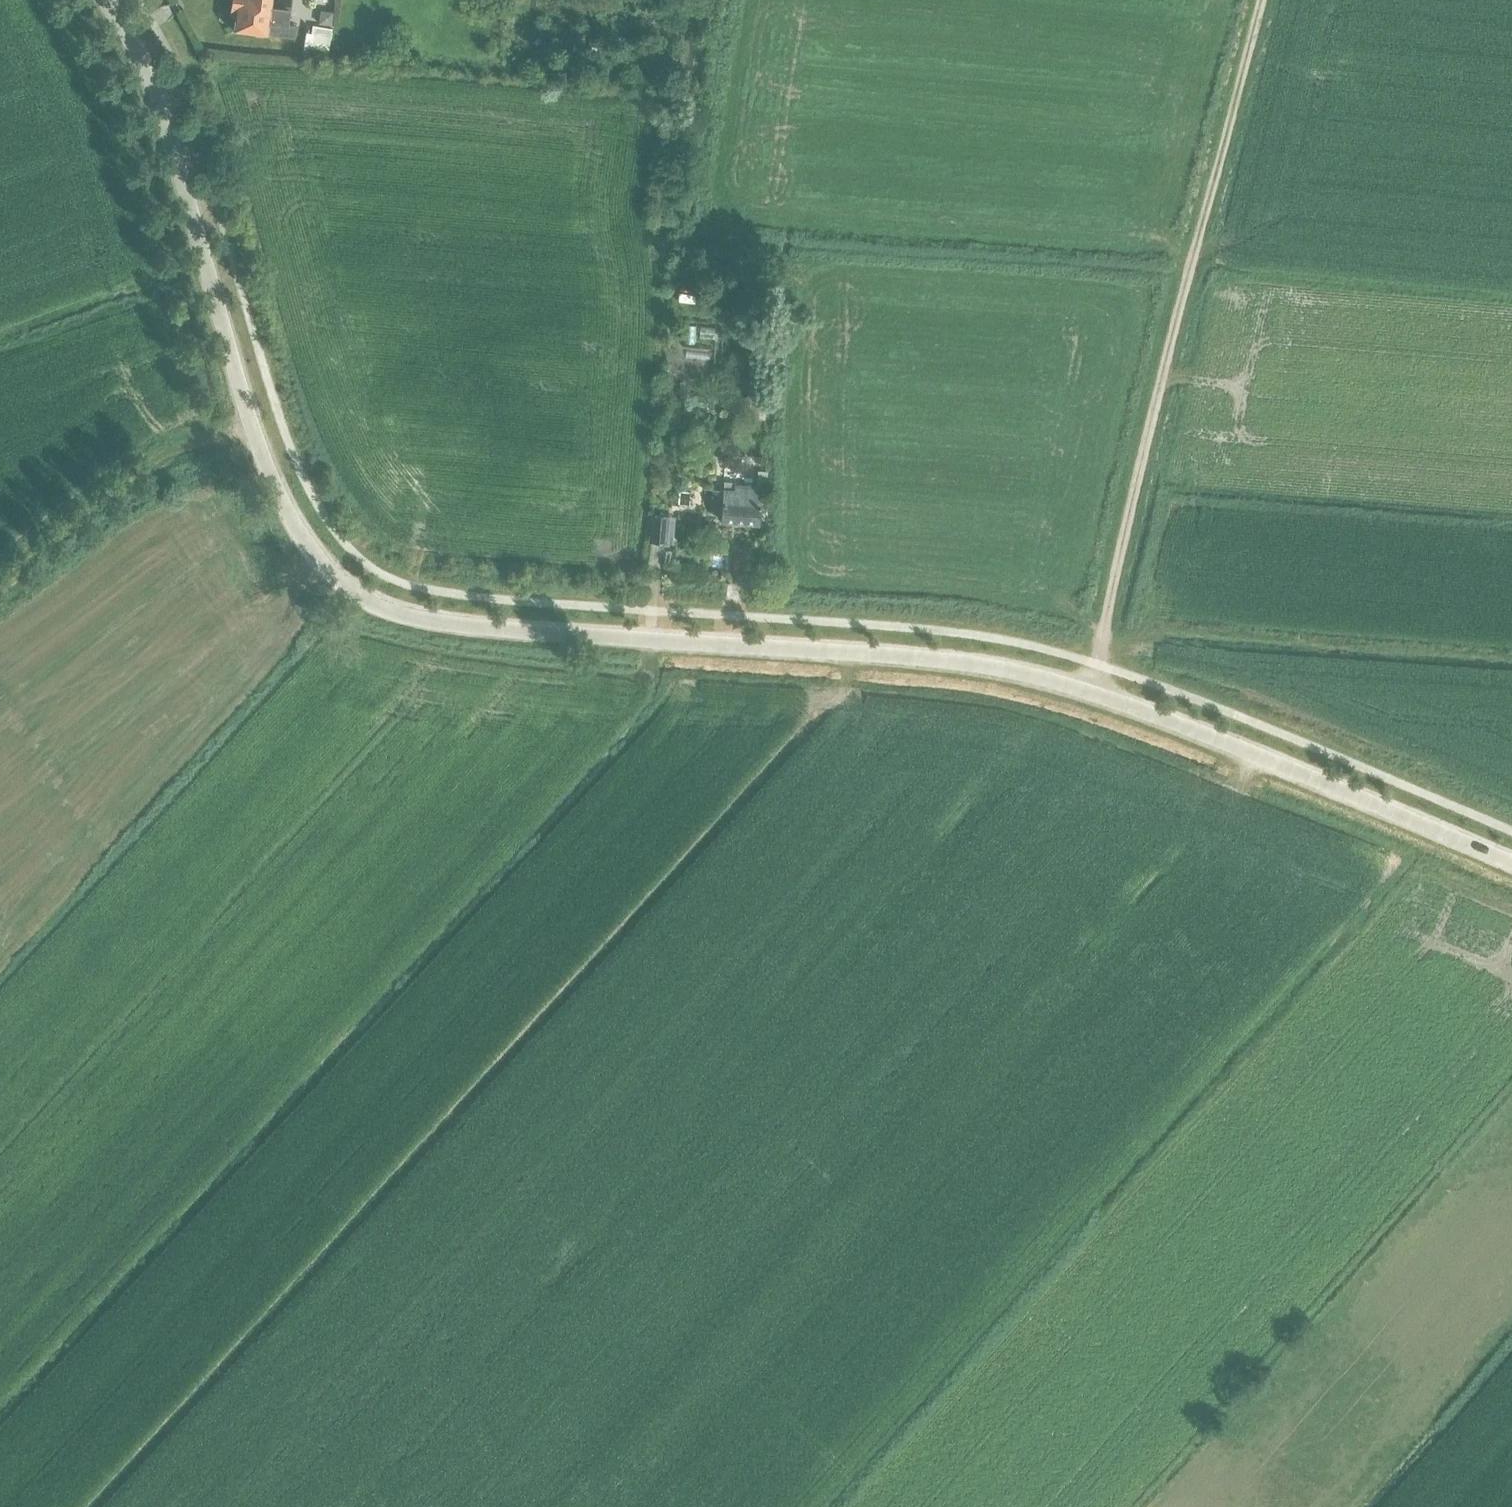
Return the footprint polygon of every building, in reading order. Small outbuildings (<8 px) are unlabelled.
[(289,23),(290,9),(271,6),(272,0),(234,0),(233,12),(237,12),(236,28),(269,32),(296,35),(298,24),(289,23)] [(324,5),(320,19),(335,23),(338,9),(324,5)] [(310,21),(308,51),(333,53),(335,22),(310,21)] [(703,322),(702,337),(721,338),(722,323),(703,322)] [(689,367),(707,368),(707,356),(690,355),(689,367)] [(722,518),(757,520),(759,490),(723,488),(722,518)] [(651,515),(649,540),(666,541),(667,516),(651,515)]
